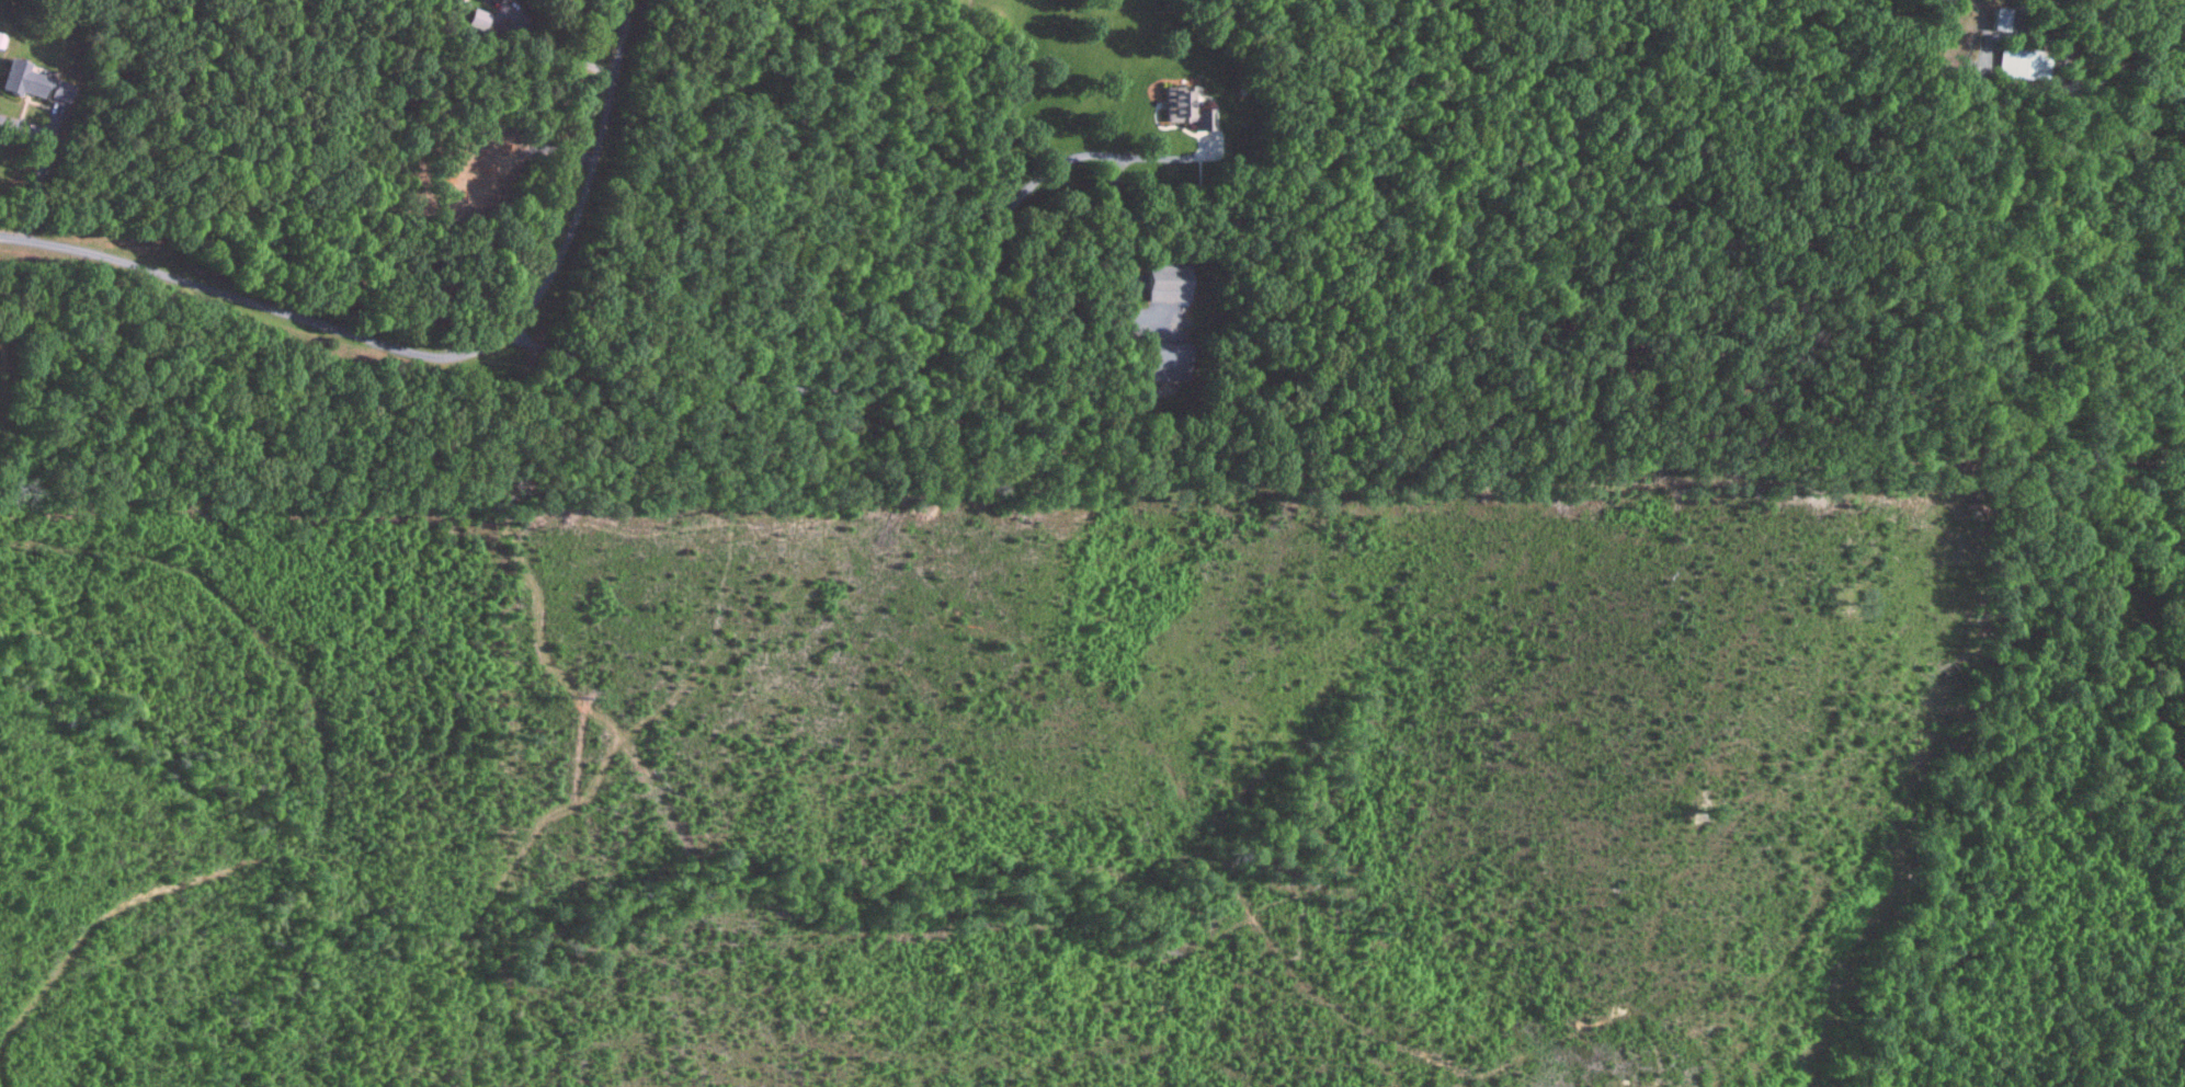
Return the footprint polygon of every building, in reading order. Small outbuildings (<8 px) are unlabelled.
[(468,23),(493,31),(497,16),(472,9),(468,23)] [(6,57),(0,82),(0,88),(41,98),(47,76),(25,71),(27,62),(6,57)] [(1212,129),(1211,94),(1200,94),(1199,86),(1184,86),(1185,99),(1193,99),(1194,130),(1212,129)] [(1146,265),(1147,300),(1187,299),(1186,264),(1146,265)] [(1170,373),(1176,345),(1153,340),(1147,368),(1170,373)]
